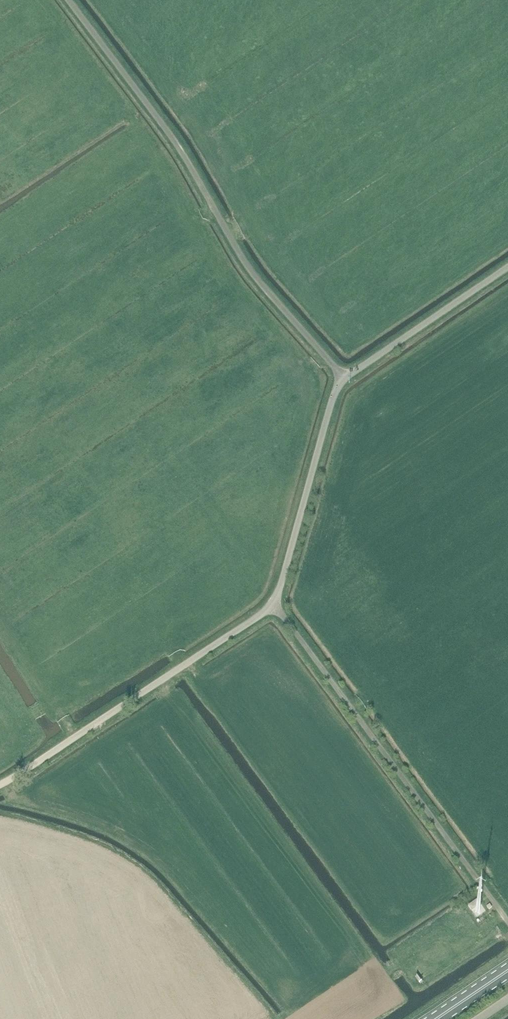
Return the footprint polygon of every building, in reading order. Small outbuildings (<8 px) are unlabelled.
[(472,912),(480,906),(477,901),(468,907),(472,912)]
